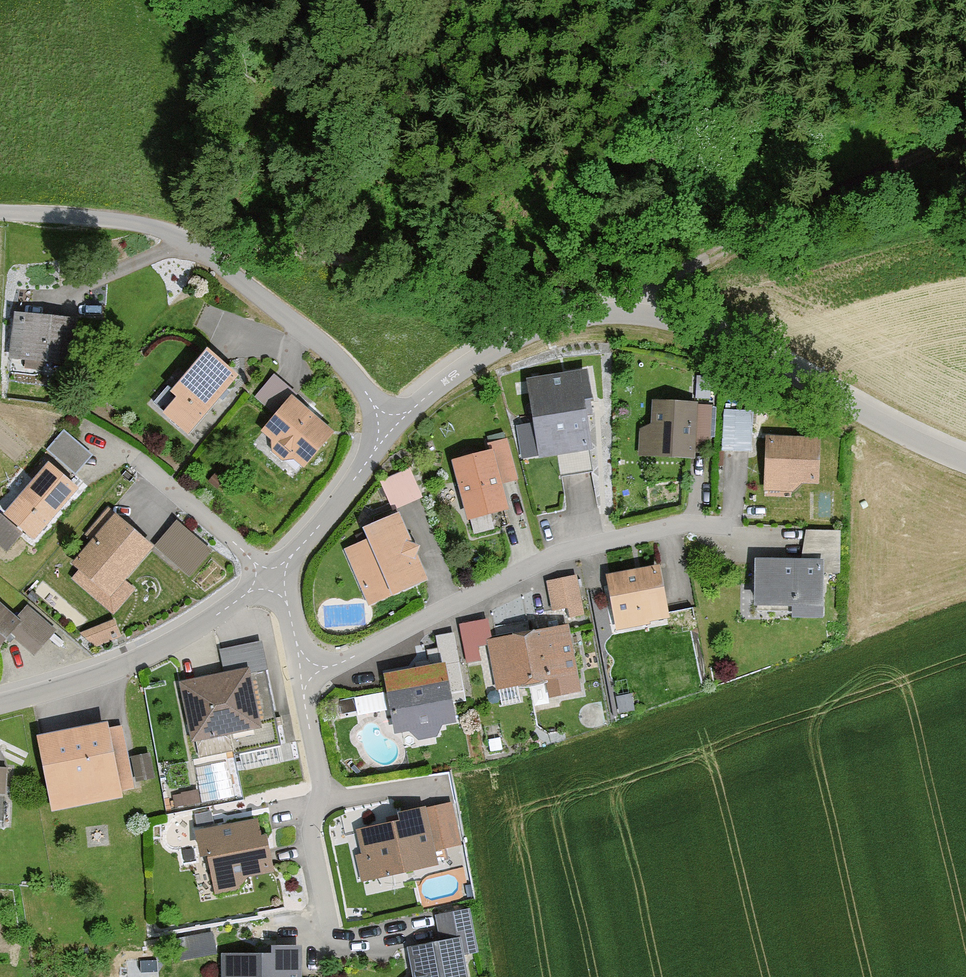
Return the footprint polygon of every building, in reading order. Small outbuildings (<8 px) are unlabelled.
[(77,319),(14,313),(9,358),(73,364),(77,319)] [(198,347),(163,390),(169,395),(155,412),(182,434),(232,374),(198,347)] [(579,369),(522,378),(536,458),(586,449),(577,399),(584,398),(579,369)] [(270,412),(255,433),(265,440),(266,448),(278,458),(287,458),(298,468),(330,430),(272,375),(254,397),(270,412)] [(645,421),(637,426),(638,461),(692,458),(691,446),(707,439),(710,405),(647,400),(645,421)] [(721,445),(751,446),(752,405),(723,404),(721,445)] [(59,431),(42,452),(72,476),(89,455),(59,431)] [(485,450),(446,460),(462,520),(502,510),(495,484),(515,479),(504,438),(484,443),(485,450)] [(813,442),(763,440),(761,494),(787,495),(799,483),(812,483),(813,442)] [(0,505),(0,519),(25,541),(72,489),(40,461),(0,505)] [(411,469),(381,480),(392,509),(422,497),(411,469)] [(367,539),(344,549),(369,607),(430,580),(400,511),(362,527),(367,539)] [(107,512),(65,562),(75,570),(67,579),(111,615),(130,593),(117,582),(148,545),(107,512)] [(174,522),(153,546),(186,576),(208,552),(174,522)] [(751,559),(749,601),(787,603),(787,615),(814,616),(816,574),(839,575),(838,532),(797,531),(798,560),(751,559)] [(655,564),(601,575),(612,627),(665,617),(655,564)] [(574,576),(544,580),(548,609),(564,606),(566,618),(580,616),(574,576)] [(5,631),(31,656),(56,629),(25,601),(11,616),(0,606),(0,636),(5,631)] [(485,615),(454,621),(462,665),(475,663),(472,643),(485,641),(492,683),(542,674),(546,696),(576,691),(563,622),(488,635),(485,615)] [(89,642),(121,631),(115,616),(84,626),(89,642)] [(395,685),(378,687),(386,732),(404,730),(413,743),(432,739),(438,724),(455,722),(454,706),(465,704),(456,658),(393,668),(395,685)] [(191,740),(194,755),(228,749),(224,729),(253,723),(242,669),(175,682),(186,741),(191,740)] [(98,721),(28,736),(44,812),(117,798),(115,789),(131,786),(119,726),(100,729),(98,721)] [(390,821),(348,830),(358,881),(433,866),(430,852),(456,846),(448,802),(388,814),(390,821)] [(203,853),(211,895),(235,890),(244,875),(265,871),(256,820),(194,831),(198,853),(203,853)] [(403,946),(409,976),(463,976),(459,957),(475,955),(466,904),(431,910),(437,940),(403,946)] [(188,955),(216,950),(212,928),(184,934),(188,955)] [(218,976),(297,976),(297,946),(262,945),(262,952),(218,952),(218,976)]
